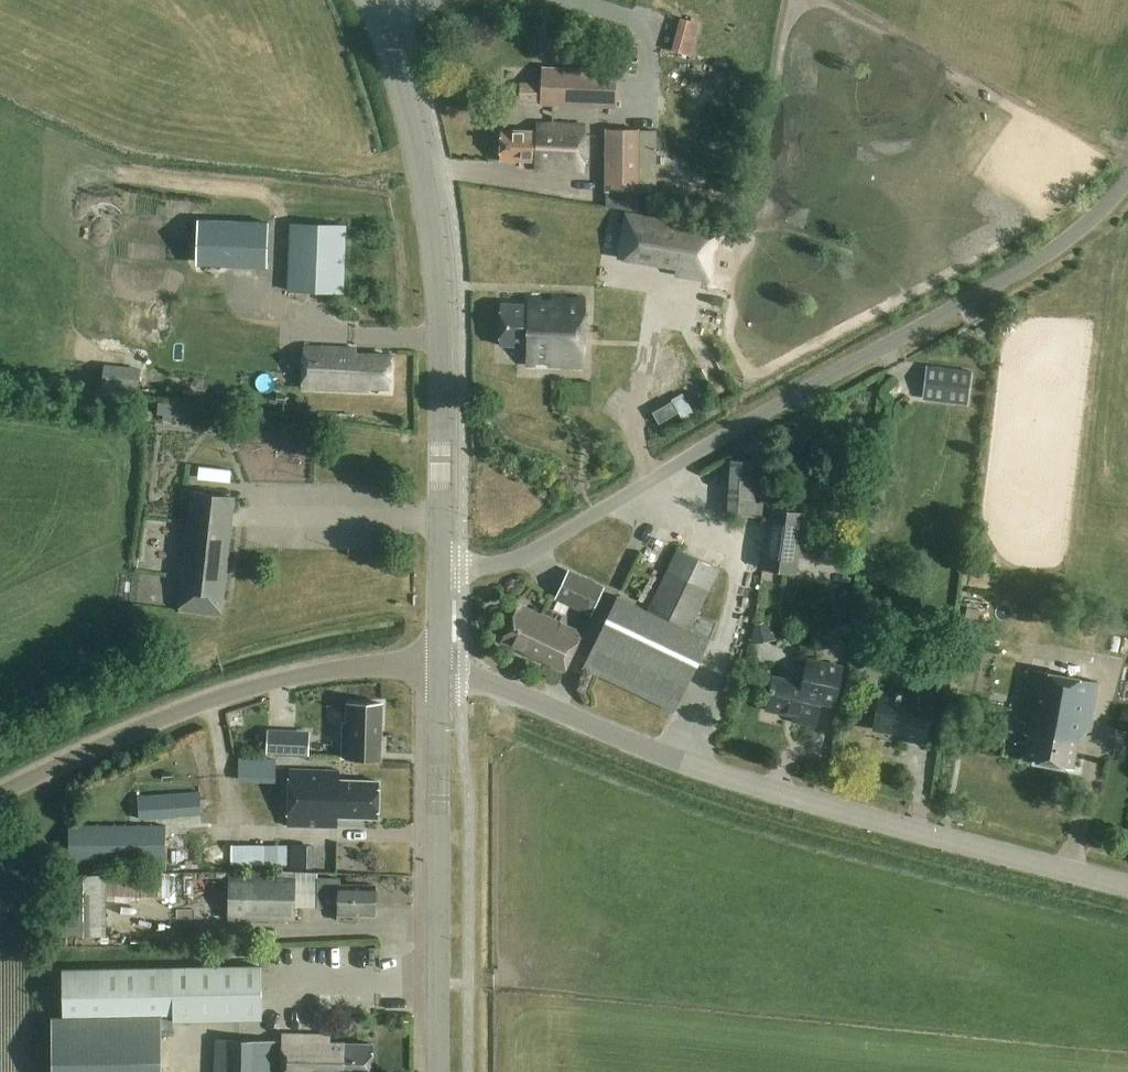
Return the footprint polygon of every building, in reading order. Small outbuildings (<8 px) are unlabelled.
[(673,51),(692,56),(700,24),(681,19),(673,51)] [(546,36),(546,48),(560,49),(560,37),(546,36)] [(615,110),(616,70),(543,67),(542,107),(615,110)] [(586,124),(570,123),(569,125),(538,124),(538,131),(504,130),(503,159),(538,161),(538,169),(584,170),(586,124)] [(605,204),(639,211),(639,130),(605,129),(605,204)] [(628,227),(622,260),(630,262),(679,271),(678,277),(692,280),(711,283),(721,234),(630,216),(628,227)] [(197,220),(195,260),(268,263),(269,222),(197,220)] [(344,293),(347,228),(291,225),(289,291),(344,293)] [(541,301),(541,297),(529,297),(529,304),(501,304),(501,345),(528,346),(529,364),(562,365),(563,346),(585,346),(586,298),(552,297),(552,302),(541,301)] [(394,389),(395,357),(363,355),(363,349),(309,346),(307,387),(373,390),(373,388),(394,389)] [(967,407),(971,370),(926,364),(922,401),(967,407)] [(161,417),(184,420),(186,403),(163,401),(163,402),(159,401),(157,415),(161,415),(161,417)] [(658,426),(680,413),(674,402),(651,415),(658,426)] [(226,425),(229,412),(206,408),(203,421),(226,425)] [(260,480),(311,478),(310,446),(259,448),(260,480)] [(731,459),(728,516),(765,518),(768,461),(731,459)] [(181,610),(221,614),(233,497),(193,493),(181,610)] [(796,571),(804,512),(771,508),(763,567),(796,571)] [(690,630),(720,568),(679,548),(649,610),(619,596),(584,666),(676,710),(710,639),(690,630)] [(589,617),(604,585),(568,568),(553,600),(589,617)] [(565,669),(584,633),(521,601),(503,638),(565,669)] [(871,650),(874,619),(851,616),(848,648),(871,650)] [(755,661),(798,663),(799,642),(768,640),(769,621),(757,621),(755,661)] [(836,705),(845,666),(809,658),(804,681),(774,674),(767,707),(794,713),(793,718),(817,724),(822,702),(836,705)] [(1074,766),(1079,738),(1091,730),(1099,683),(1032,671),(1023,721),(1028,722),(1026,733),(1031,734),(1027,758),(1074,766)] [(897,694),(884,692),(885,685),(881,684),(875,729),(906,733),(906,739),(927,742),(933,693),(914,690),(913,695),(904,694),(904,692),(898,691),(897,694)] [(343,722),(341,759),(383,760),(384,704),(348,703),(347,722),(343,722)] [(269,756),(309,757),(310,731),(270,729),(269,756)] [(250,756),(250,777),(286,778),(287,757),(250,756)] [(379,821),(380,783),(342,781),(342,771),(291,769),(289,824),(339,825),(339,820),(379,821)] [(138,821),(199,817),(198,790),(136,794),(138,821)] [(165,864),(166,825),(71,824),(70,863),(165,864)] [(325,839),(324,855),(339,856),(340,840),(325,839)] [(270,855),(270,861),(292,862),(292,842),(244,841),(244,855),(270,855)] [(206,863),(205,846),(180,846),(180,864),(206,863)] [(279,877),(229,876),(229,875),(228,920),(295,921),(296,907),(319,907),(319,910),(340,910),(340,916),(375,916),(376,887),(340,886),(340,879),(318,879),(318,873),(279,872),(279,877)] [(64,873),(63,936),(107,936),(108,873),(64,873)] [(177,937),(177,946),(190,946),(190,937),(177,937)] [(263,1021),(262,966),(62,969),(62,1018),(174,1017),(174,1022),(263,1021)] [(162,1019),(50,1020),(51,1071),(162,1071),(162,1019)] [(377,1044),(333,1043),(333,1036),(285,1036),(284,1071),(377,1071),(377,1044)] [(280,1041),(214,1041),(214,1071),(280,1071),(280,1041)]
